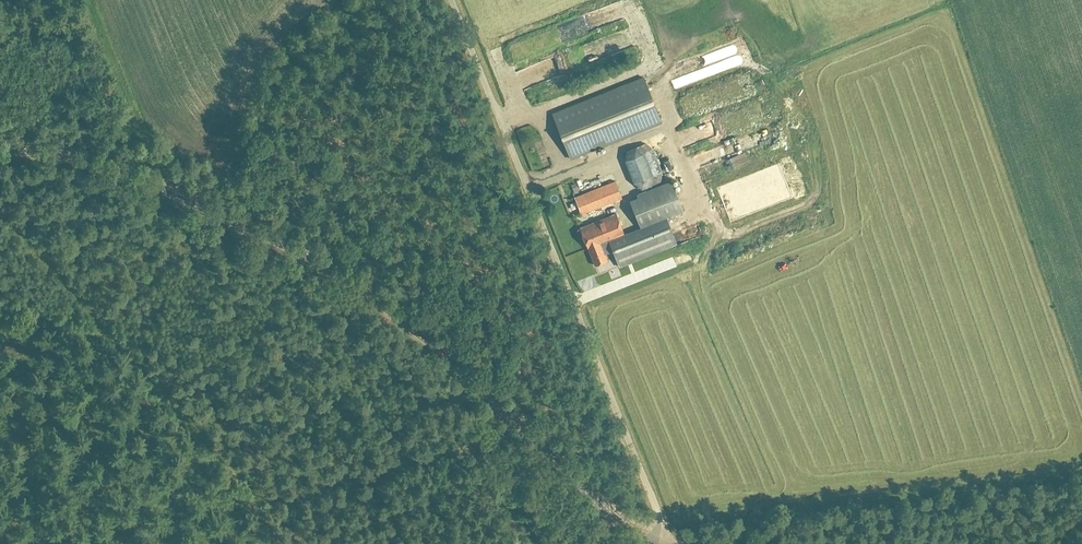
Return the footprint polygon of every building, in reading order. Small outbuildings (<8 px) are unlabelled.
[(660,119),(643,76),(552,112),(569,156),(587,148),(660,119)] [(699,94),(710,93),(709,88),(717,87),(716,77),(707,77),(708,85),(698,86),(699,94)] [(734,90),(739,85),(733,80),(729,85),(734,90)] [(645,143),(636,147),(635,146),(625,150),(623,161),(633,183),(642,189),(650,185),(650,184),(660,179),(662,172),(652,149),(645,143)] [(720,185),(733,220),(795,197),(782,162),(720,185)] [(581,214),(622,198),(615,181),(575,196),(581,214)] [(638,196),(630,199),(640,228),(624,235),(616,214),(580,227),(588,247),(595,265),(607,260),(602,247),(611,244),(619,265),(676,243),(666,218),(683,212),(671,181),(637,194),(638,196)]
